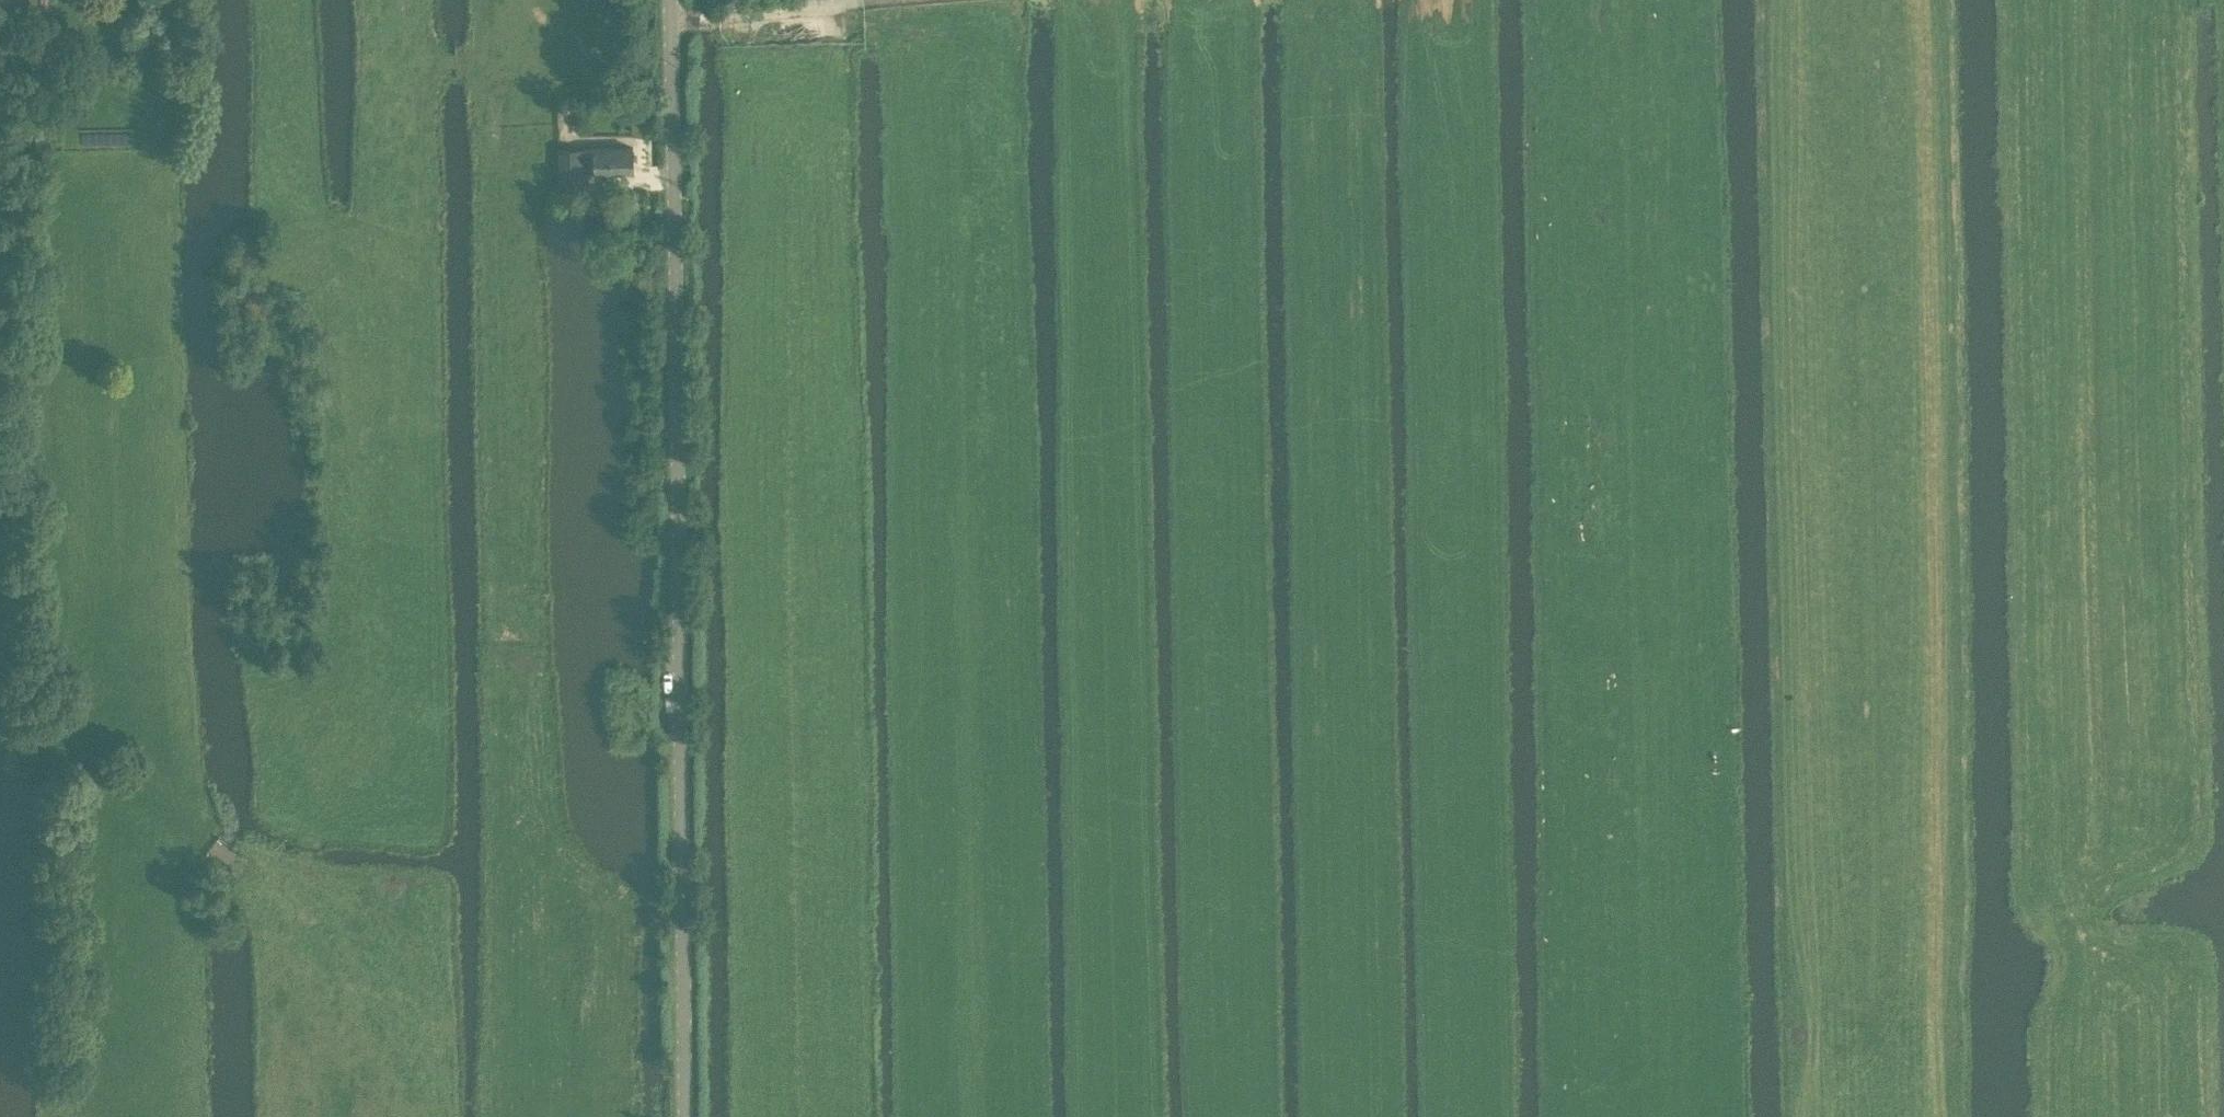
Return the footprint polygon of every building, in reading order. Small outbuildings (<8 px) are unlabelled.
[(633,146),(602,147),(596,147),(583,147),(559,148),(560,188),(584,187),(583,171),(596,171),(634,170),(633,146)]
